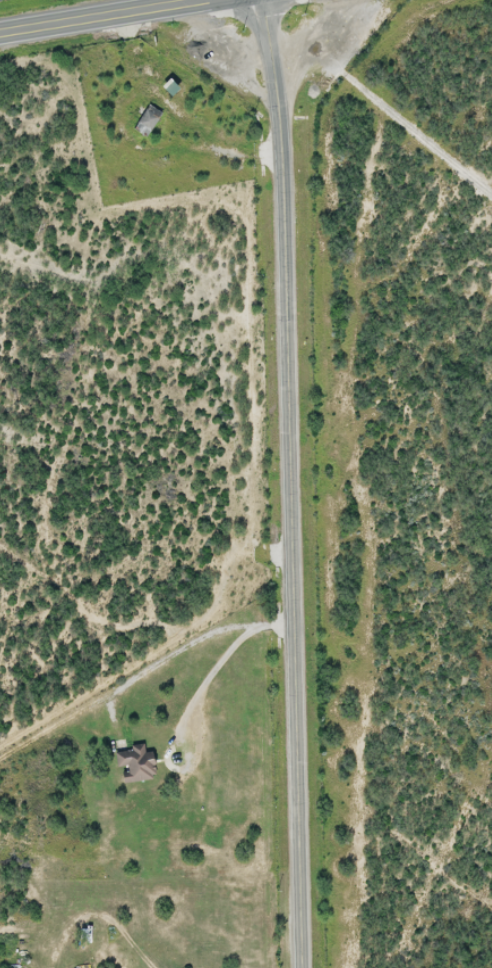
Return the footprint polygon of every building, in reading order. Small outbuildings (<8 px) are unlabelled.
[(176,88),(167,80),(160,88),(169,96),(176,88)] [(133,127),(144,135),(160,115),(147,105),(138,116),(140,118),(133,127)] [(149,752),(143,754),(142,747),(113,752),(116,771),(118,770),(120,785),(154,779),(149,752)]
